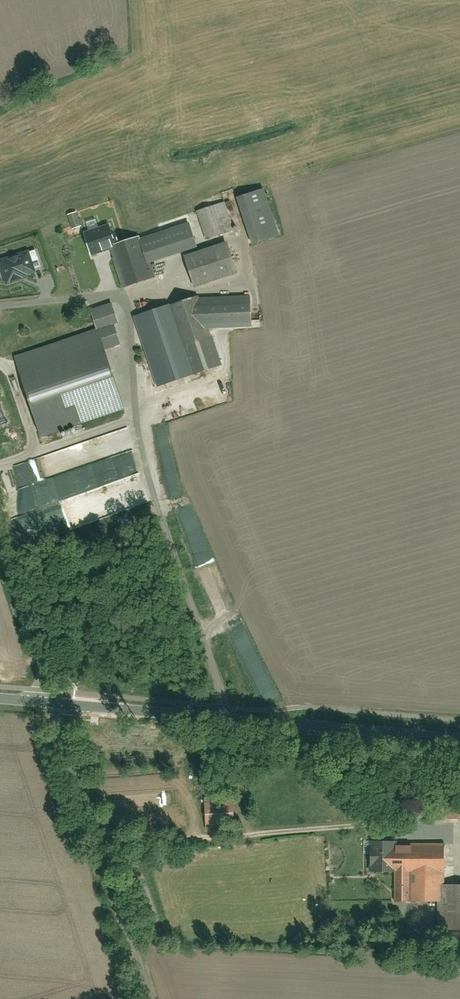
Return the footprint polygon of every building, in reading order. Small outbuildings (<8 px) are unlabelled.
[(241,199),(255,244),(279,237),(265,192),(241,199)] [(224,203),(196,212),(205,241),(233,232),(224,203)] [(67,215),(71,228),(82,224),(77,211),(67,215)] [(114,249),(125,286),(157,276),(153,263),(198,249),(189,220),(144,233),(139,216),(107,225),(108,229),(84,236),(90,256),(114,249)] [(187,258),(196,288),(238,276),(229,245),(187,258)] [(0,262),(0,264),(7,284),(43,272),(36,250),(0,262)] [(216,371),(201,326),(255,326),(254,302),(194,303),(192,298),(135,317),(159,390),(216,371)] [(92,313),(99,332),(118,325),(111,306),(92,313)] [(16,360),(41,435),(122,408),(97,333),(16,360)] [(233,802),(206,803),(208,830),(235,828),(233,802)] [(442,805),(443,826),(459,826),(459,805),(442,805)] [(372,844),(371,875),(397,875),(396,902),(437,903),(436,930),(459,930),(459,889),(443,888),(444,845),(372,844)]
